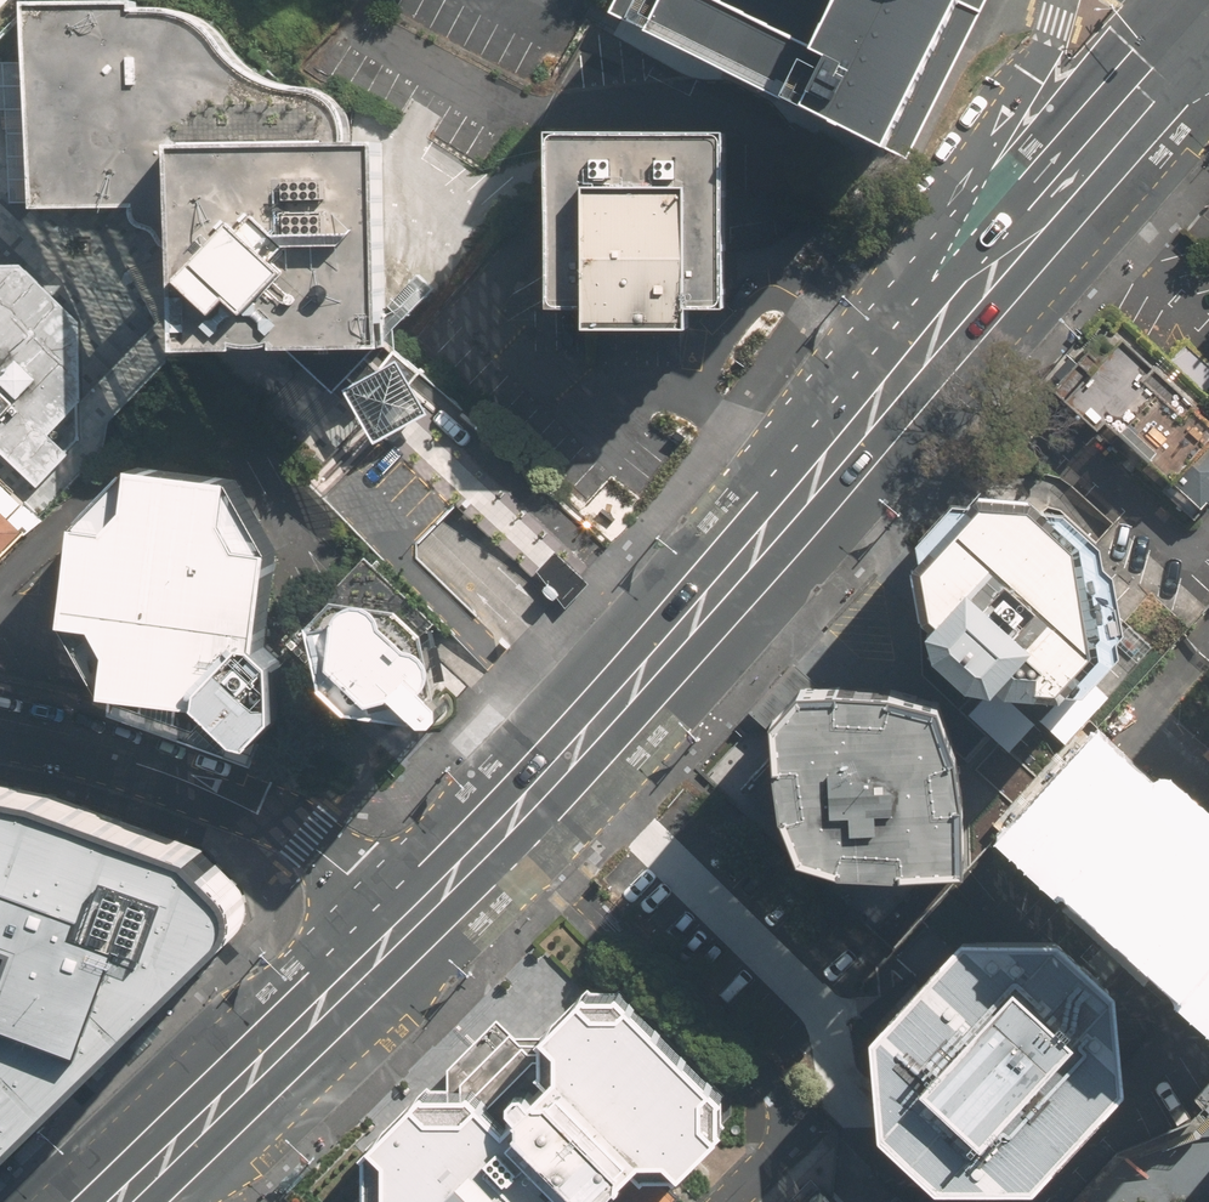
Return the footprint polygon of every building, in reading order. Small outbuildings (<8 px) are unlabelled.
[(886,148),(960,0),(803,0),(802,0),(619,0),(612,13),(886,148)] [(352,144),(351,124),(344,109),(334,98),(324,92),(301,86),(284,85),(266,79),(254,70),(244,61),(233,46),(214,25),(197,15),(188,11),(171,10),(145,10),(144,3),(36,4),(36,31),(39,209),(140,207),(138,215),(140,220),(141,223),(142,226),(148,229),(153,230),(158,232),(162,235),(164,241),(167,245),(171,248),(183,248),(183,316),(183,349),(288,347),(338,392),(363,370),(388,346),(384,144),(352,144)] [(690,308),(727,308),(727,292),(726,211),(726,134),(680,134),(553,134),(553,233),(553,284),(553,308),(589,308),(590,329),(689,330),(690,308)] [(35,485),(80,435),(80,402),(82,321),(21,261),(0,261),(0,450),(35,485)] [(1194,522),(1208,506),(1208,421),(1193,406),(1183,416),(1145,380),(1155,370),(1123,341),(1066,401),(1097,431),(1105,423),(1164,478),(1156,486),(1194,522)] [(399,360),(346,388),(375,443),(428,415),(399,360)] [(238,480),(141,468),(86,523),(74,623),(113,691),(111,702),(257,753),(264,735),(280,718),(280,660),(265,644),(277,549),(238,480)] [(37,520),(0,483),(0,557),(37,520)] [(1064,690),(1082,692),(1117,653),(1115,638),(1122,632),(1112,576),(1103,568),(1101,548),(1061,512),(1046,511),(1030,497),(977,493),(967,503),(954,503),(918,541),(920,560),(914,568),(920,618),(930,629),(927,633),(935,657),(967,686),(990,690),(995,685),(1006,693),(1059,697),(1064,690)] [(590,584),(555,552),(537,571),(567,610),(590,584)] [(435,626),(359,555),(277,636),(326,689),(331,684),(319,621),(343,597),(404,605),(431,628),(435,626)] [(343,597),(319,621),(331,684),(356,709),(422,718),(425,715),(429,719),(439,719),(446,712),(446,700),(438,693),(438,690),(432,685),(435,680),(437,674),(438,669),(438,662),(435,654),(431,628),(404,605),(343,597)] [(903,868),(965,864),(966,801),(957,748),(940,700),(891,689),(834,686),(803,688),(777,718),(779,757),(785,810),(801,852),(838,862),(903,868)] [(257,753),(111,702),(110,715),(252,767),(257,753)] [(1015,822),(1208,998),(1208,841),(1180,815),(1177,820),(1163,808),(1094,745),(1088,753),(1082,747),(1015,822)] [(7,1120),(26,1138),(227,942),(208,868),(138,829),(80,805),(0,784),(0,1114),(7,1120)] [(1163,808),(1177,820),(1180,815),(1208,841),(1208,822),(1176,793),(1163,808)] [(879,1130),(936,1182),(1033,1182),(1054,1160),(1053,1158),(1122,1083),(1114,987),(1058,936),(962,936),(871,1034),(879,1130)] [(636,1160),(647,1171),(649,1168),(676,1168),(679,1171),(703,1146),(726,1122),(723,1119),(723,1094),(727,1091),(622,989),(619,992),(593,993),(588,988),(576,999),(553,1022),(542,1034),(544,1064),(499,1019),(449,1068),(451,1089),(426,1089),(368,1146),(371,1149),(371,1189),(368,1192),(378,1201),(596,1201),(636,1160)] [(821,1186),(805,1201),(837,1201),(821,1186)]
